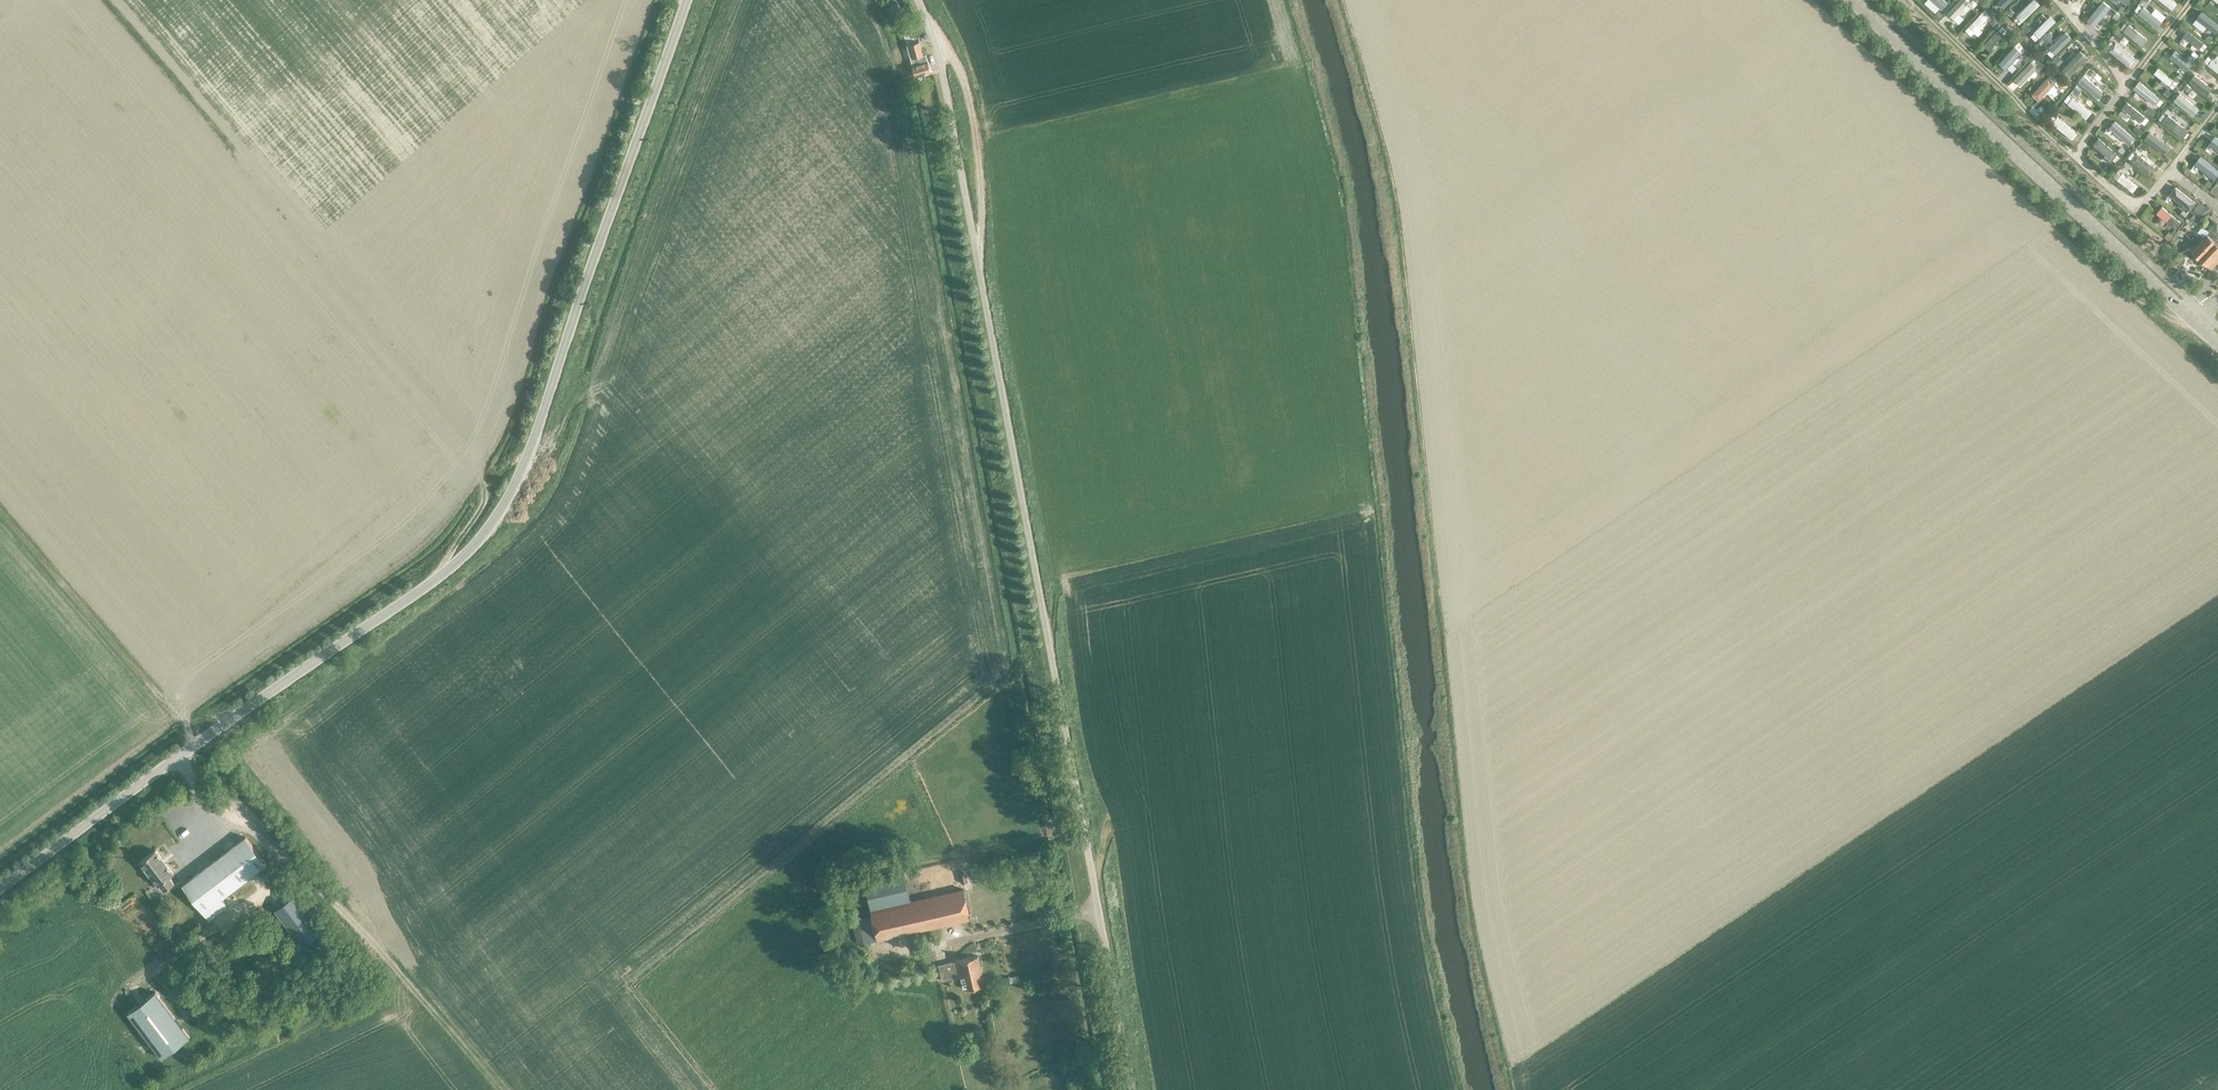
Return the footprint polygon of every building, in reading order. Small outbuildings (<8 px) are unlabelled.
[(1944,0),(1930,0),(1941,10),(1947,4),(1944,0)] [(1967,0),(1960,0),(1947,14),(1953,20),(1969,3),(1967,0)] [(1997,2),(2004,9),(2013,0),(1999,0),(1997,2)] [(2035,0),(2032,0),(2016,16),(2022,22),(2040,5),(2035,0)] [(2172,0),(2158,0),(2172,10),(2177,4),(2172,0)] [(896,2),(888,6),(892,13),(900,9),(896,2)] [(2110,8),(2102,2),(2086,21),(2094,27),(2110,8)] [(2162,23),(2143,8),(2137,14),(2156,30),(2162,23)] [(2201,12),(2195,19),(2215,34),(2217,30),(2217,25),(2201,12)] [(1986,20),(1981,15),(1965,31),(1971,36),(1986,20)] [(2056,22),(2050,16),(2033,33),(2039,39),(2056,22)] [(2148,41),(2128,25),(2123,31),(2142,48),(2148,41)] [(2003,35),(1997,30),(1984,45),(1990,50),(2003,35)] [(2202,43),(2186,31),(2181,38),(2198,50),(2202,43)] [(2071,39),(2065,33),(2049,48),(2056,55),(2071,39)] [(2135,59),(2115,43),(2108,51),(2128,67),(2135,59)] [(2022,53),(2015,46),(1999,64),(2006,70),(2022,53)] [(922,56),(910,59),(915,76),(930,72),(927,63),(925,56),(928,55),(925,48),(920,50),(922,56)] [(2088,58),(2081,51),(2062,70),(2069,77),(2088,58)] [(2191,65),(2174,51),(2169,58),(2186,71),(2191,65)] [(2212,59),(2207,65),(2217,74),(2217,64),(2212,59)] [(2037,68),(2031,62),(2014,80),(2020,86),(2037,68)] [(2173,81),(2157,69),(2153,74),(2169,87),(2173,81)] [(2212,89),(2194,75),(2188,81),(2206,96),(2212,89)] [(2103,92),(2084,76),(2078,83),(2097,99),(2103,92)] [(2055,85),(2047,78),(2032,95),(2039,102),(2055,85)] [(2159,98),(2139,82),(2133,89),(2154,105),(2159,98)] [(2199,110),(2179,93),(2173,101),(2193,117),(2199,110)] [(2092,113),(2073,98),(2068,104),(2086,120),(2092,113)] [(2144,117),(2126,102),(2121,109),(2139,123),(2144,117)] [(2189,133),(2167,116),(2161,123),(2183,140),(2189,133)] [(2076,134),(2057,118),(2052,124),(2071,140),(2076,134)] [(2133,139),(2114,122),(2108,129),(2128,145),(2133,139)] [(2169,147),(2149,132),(2143,140),(2163,155),(2169,147)] [(2214,137),(2208,145),(2217,152),(2217,140),(2214,137)] [(2117,155),(2098,139),(2091,146),(2110,162),(2117,155)] [(2155,169),(2136,154),(2130,162),(2149,176),(2155,169)] [(2217,173),(2217,171),(2200,157),(2194,165),(2213,180),(2217,173)] [(2137,187),(2121,174),(2116,181),(2132,193),(2137,187)] [(2196,204),(2174,188),(2168,196),(2189,212),(2196,204)] [(2207,205),(2197,213),(2200,218),(2211,210),(2207,205)] [(2180,223),(2161,208),(2156,214),(2174,229),(2180,223)] [(2207,231),(2209,232),(2191,251),(2200,260),(2201,259),(2207,265),(2210,262),(2214,266),(2217,262),(2217,225),(2215,222),(2207,231)] [(221,899),(266,864),(245,837),(182,885),(209,920),(227,906),(221,899)] [(155,850),(139,862),(157,886),(159,885),(163,891),(174,884),(169,877),(173,874),(155,850)] [(863,881),(870,910),(871,915),(852,919),(857,944),(969,919),(963,889),(910,901),(904,872),(863,881)] [(302,946),(321,932),(293,896),(275,910),(302,946)] [(963,989),(984,984),(978,956),(938,965),(942,981),(960,977),(963,989)] [(155,992),(127,1013),(161,1059),(189,1037),(155,992)]
